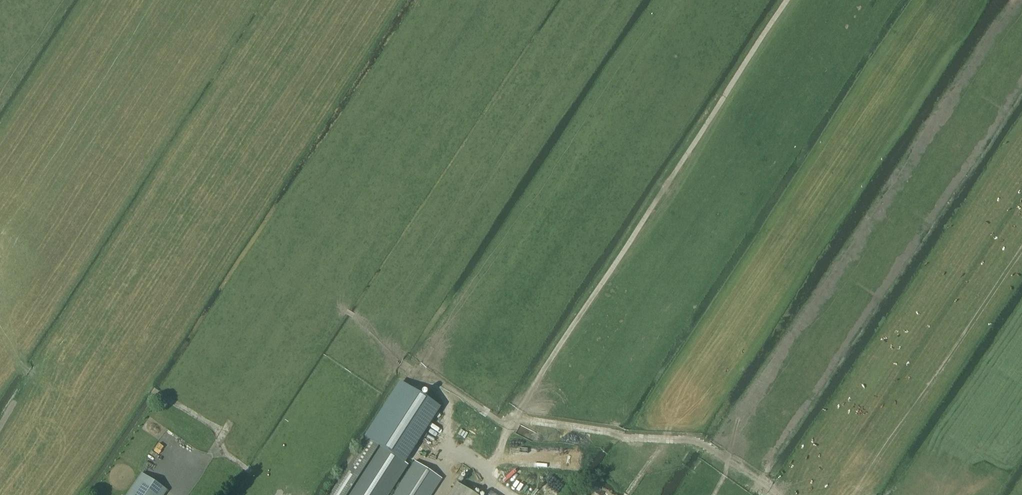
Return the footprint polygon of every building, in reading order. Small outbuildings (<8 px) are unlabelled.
[(408,465),(405,463),(440,408),(401,382),(364,437),(367,440),(332,494),(388,494),(408,465)] [(442,479),(415,462),(393,494),(431,494),(442,479)] [(168,491),(141,473),(126,494),(165,494),(168,491)] [(449,494),(475,494),(457,483),(449,494)]
